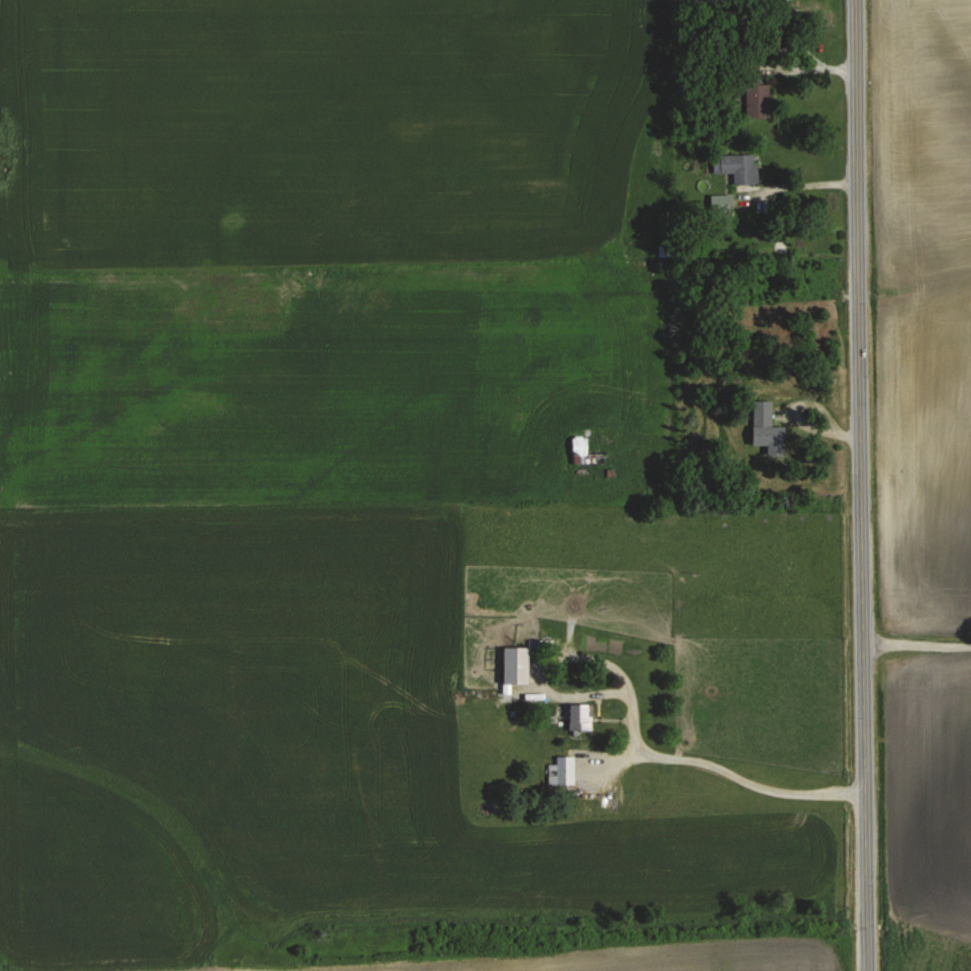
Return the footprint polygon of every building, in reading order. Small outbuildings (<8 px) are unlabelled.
[(747,83),(747,116),(770,116),(770,83),(747,83)] [(735,183),(758,183),(758,154),(715,154),(715,172),(735,172),(735,183)] [(753,400),(753,441),(773,441),(773,400),(753,400)] [(574,435),(574,462),(607,462),(607,435),(574,435)] [(529,646),(504,646),(504,683),(529,683),(529,646)] [(591,703),(569,703),(569,729),(591,729),(591,703)] [(558,764),(549,764),(549,785),(575,785),(575,755),(558,755),(558,764)]
